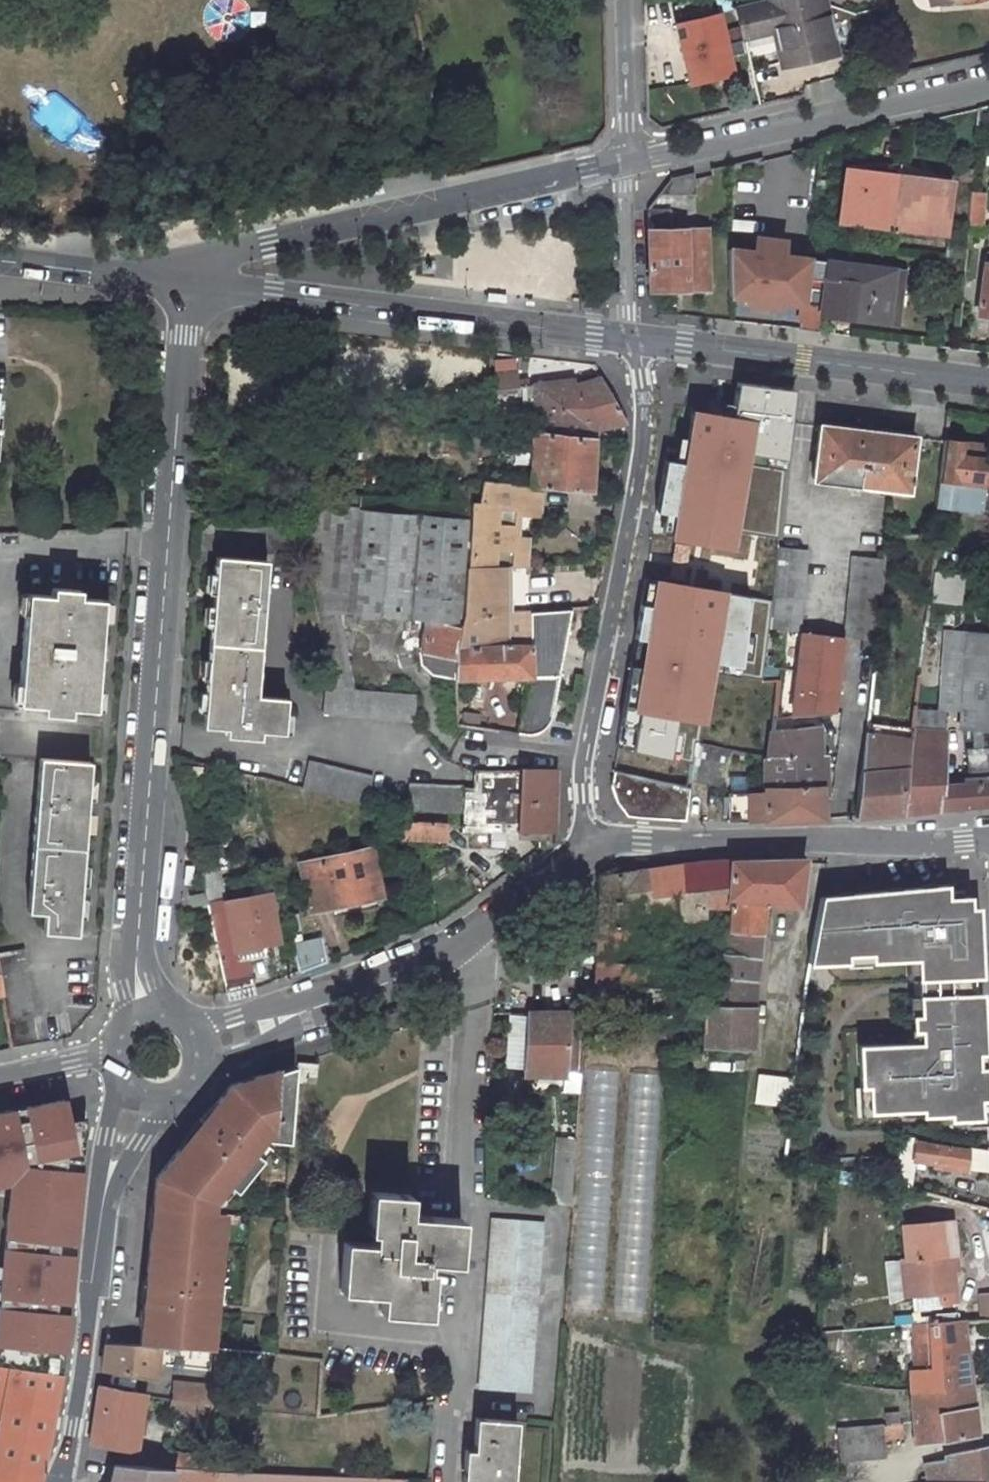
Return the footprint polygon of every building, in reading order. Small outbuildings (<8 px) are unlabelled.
[(741,9),(747,39),(775,33),(781,66),(836,54),(824,0),(785,0),(741,9)] [(727,9),(678,21),(693,85),(742,73),(727,9)] [(897,177),(845,170),(839,224),(891,231),(897,177)] [(695,195),(694,173),(672,178),(659,196),(695,195)] [(945,237),(952,183),(897,177),(891,231),(945,237)] [(982,199),(971,198),(969,213),(980,215),(982,199)] [(671,231),(670,212),(648,213),(651,290),(709,289),(707,230),(671,231)] [(979,231),(980,215),(969,213),(968,231),(979,231)] [(802,305),(807,259),(782,256),(784,241),(755,238),(753,253),(727,250),(728,295),(748,298),(747,304),(777,308),(778,302),(802,305)] [(821,314),(889,322),(892,299),(895,269),(837,262),(807,259),(802,305),(799,330),(818,332),(821,314)] [(904,280),(899,279),(900,270),(895,269),(892,299),(901,299),(904,280)] [(979,314),(988,315),(988,270),(985,269),(979,314)] [(892,299),(889,322),(899,323),(901,299),(892,299)] [(496,388),(521,386),(519,357),(494,358),(496,388)] [(576,381),(534,386),(536,437),(596,442),(602,432),(628,424),(600,380),(577,386),(576,381)] [(750,457),(786,461),(796,393),(738,383),(733,416),(693,411),(681,466),(664,463),(656,513),(675,516),(671,542),(703,542),(734,552),(750,457)] [(828,425),(819,484),(919,496),(928,435),(828,425)] [(536,437),(533,489),(545,490),(594,493),(596,442),(536,437)] [(937,505),(980,511),(983,486),(986,486),(988,462),(988,454),(963,451),(964,442),(945,440),(937,505)] [(964,442),(963,451),(988,454),(988,445),(964,442)] [(489,476),(481,475),(480,485),(489,485),(489,476)] [(501,486),(502,476),(489,476),(489,485),(501,486)] [(543,516),(545,490),(533,489),(501,486),(480,485),(479,489),(478,503),(471,503),(467,569),(507,570),(514,571),(516,542),(517,514),(530,516),(543,516)] [(465,488),(464,502),(471,503),(478,503),(479,489),(465,488)] [(465,617),(467,569),(471,503),(464,502),(390,496),(321,491),(292,491),(319,608),(426,619),(425,663),(432,677),(455,681),(455,678),(456,647),(457,639),(465,617)] [(528,571),(529,542),(516,542),(514,571),(528,571)] [(808,550),(781,547),(773,627),(792,630),(795,621),(802,619),(808,550)] [(885,559),(852,556),(845,637),(878,640),(885,559)] [(285,701),(254,699),(264,563),(214,558),(201,728),(223,730),(222,739),(258,743),(259,734),(281,737),(285,701)] [(529,612),(505,612),(507,570),(467,569),(465,617),(457,639),(456,647),(528,644),(529,612)] [(962,577),(932,574),(929,603),(959,606),(962,577)] [(690,582),(654,581),(650,610),(641,608),(635,641),(645,643),(636,701),(626,698),(618,748),(669,761),(678,718),(706,727),(717,666),(742,671),(751,601),(728,598),(729,593),(690,582)] [(94,710),(103,601),(79,599),(80,592),(52,588),(52,596),(27,595),(19,704),(43,705),(43,714),(70,716),(70,708),(94,710)] [(529,612),(528,644),(525,676),(518,735),(538,738),(554,722),(566,611),(529,612)] [(941,702),(961,704),(960,727),(988,729),(988,633),(947,630),(941,702)] [(791,717),(842,713),(849,644),(854,643),(854,638),(845,637),(803,632),(791,717)] [(528,644),(456,647),(455,678),(484,677),(525,676),(528,644)] [(484,677),(455,678),(455,681),(455,695),(457,726),(485,731),(484,677)] [(419,723),(421,697),(325,688),(323,714),(419,723)] [(770,824),(832,822),(836,730),(778,732),(769,792),(770,824)] [(941,786),(945,734),(914,736),(913,746),(905,814),(940,811),(941,786)] [(900,744),(867,740),(866,750),(862,772),(857,818),(893,815),(898,771),(900,744)] [(900,744),(898,771),(893,815),(905,814),(913,746),(900,744)] [(969,753),(968,774),(988,775),(988,754),(969,753)] [(90,764),(40,759),(28,912),(44,914),(43,931),(76,934),(90,764)] [(303,787),(367,803),(373,777),(310,762),(303,787)] [(466,791),(464,816),(464,831),(528,832),(528,841),(552,840),(555,771),(522,770),(522,772),(478,772),(477,792),(466,791)] [(637,777),(619,773),(615,792),(612,791),(615,807),(628,817),(686,819),(690,787),(637,777)] [(956,784),(955,809),(973,807),(988,805),(988,782),(956,784)] [(463,784),(407,784),(406,811),(463,813),(463,784)] [(955,809),(956,784),(941,786),(940,811),(955,809)] [(770,824),(769,792),(730,792),(730,823),(770,824)] [(418,824),(403,825),(403,839),(430,839),(431,821),(418,821),(418,824)] [(445,821),(431,821),(430,839),(445,838),(445,821)] [(210,905),(229,994),(258,988),(251,957),(253,957),(250,946),(278,940),(269,893),(223,902),(205,825),(190,828),(207,906),(210,905)] [(372,849),(301,865),(312,910),(382,894),(372,849)] [(730,900),(765,903),(801,907),(806,860),(731,861),(727,898),(727,899),(730,900)] [(600,877),(600,893),(599,923),(638,924),(637,932),(656,934),(656,925),(703,922),(704,897),(727,898),(731,861),(710,861),(600,877)] [(947,885),(822,897),(816,942),(810,963),(849,961),(848,953),(873,952),(874,959),(919,956),(921,1013),(913,1014),(914,1028),(921,1028),(922,1041),(915,1041),(859,1043),(861,1084),(868,1083),(869,1108),(922,1107),(922,1113),(949,1111),(949,1117),(979,1116),(978,1097),(986,1097),(985,1066),(977,1066),(977,1051),(984,1051),(982,992),(974,993),(974,975),(981,975),(979,921),(971,921),(971,907),(970,895),(948,897),(947,885)] [(762,934),(765,903),(730,900),(728,931),(762,934)] [(971,907),(971,921),(979,921),(979,907),(971,907)] [(654,989),(655,965),(639,964),(639,951),(655,952),(656,934),(637,932),(638,924),(599,923),(595,1015),(668,1018),(704,1020),(704,1005),(705,991),(654,989)] [(707,951),(705,991),(704,1005),(753,1008),(762,934),(728,931),(725,931),(722,952),(707,951)] [(293,942),(299,973),(322,965),(316,938),(293,942)] [(283,952),(280,939),(278,940),(250,946),(253,957),(268,954),(267,951),(275,949),(276,955),(283,952)] [(4,994),(9,1018),(35,1014),(24,948),(0,953),(0,969),(4,994)] [(639,951),(639,964),(655,965),(655,952),(639,951)] [(848,953),(849,961),(874,959),(873,952),(848,953)] [(587,999),(585,977),(558,978),(560,1000),(587,999)] [(753,1008),(704,1005),(704,1020),(702,1048),(705,1048),(750,1049),(753,1008)] [(583,1074),(584,1060),(586,1034),(584,1031),(569,1031),(570,1012),(528,1014),(524,1073),(583,1074)] [(921,1028),(914,1028),(915,1041),(922,1041),(921,1028)] [(317,1083),(318,1065),(300,1064),(298,1082),(317,1083)] [(159,1207),(214,1213),(215,1203),(229,1185),(238,1193),(264,1160),(263,1159),(255,1153),(263,1143),(274,1130),(292,1131),(297,1066),(279,1071),(280,1070),(232,1085),(213,1108),(217,1111),(207,1124),(196,1138),(192,1134),(156,1179),(155,1194),(160,1194),(159,1207)] [(586,1067),(571,1306),(604,1308),(609,1216),(621,1217),(615,1308),(643,1310),(658,1073),(625,1071),(625,1069),(586,1067)] [(790,1081),(779,1080),(759,1078),(756,1104),(787,1107),(790,1081)] [(0,1114),(0,1245),(79,1253),(98,1095),(0,1114)] [(217,1111),(213,1108),(203,1121),(207,1124),(217,1111)] [(291,1143),(292,1131),(274,1130),(263,1143),(269,1147),(273,1142),(291,1143)] [(560,1138),(556,1204),(572,1205),(577,1139),(560,1138)] [(968,1175),(972,1151),(917,1142),(914,1160),(933,1163),(932,1169),(968,1175)] [(263,1159),(271,1149),(269,1147),(263,1143),(255,1153),(263,1159)] [(977,1170),(988,1170),(988,1148),(978,1148),(977,1170)] [(373,1245),(345,1243),(342,1292),(382,1295),(381,1314),(428,1316),(432,1263),(458,1264),(461,1220),(410,1217),(410,1196),(371,1194),(368,1234),(374,1234),(373,1245)] [(211,1240),(214,1213),(159,1207),(157,1230),(151,1229),(146,1281),(152,1281),(150,1304),(148,1326),(142,1326),(140,1344),(160,1344),(160,1346),(179,1348),(200,1350),(203,1324),(215,1325),(223,1241),(211,1240)] [(159,1207),(153,1207),(151,1229),(157,1230),(159,1207)] [(211,1240),(223,1241),(225,1214),(214,1213),(211,1240)] [(530,1392),(543,1224),(493,1220),(479,1389),(530,1392)] [(940,1303),(955,1301),(951,1267),(948,1268),(947,1260),(955,1260),(950,1220),(903,1227),(906,1257),(901,1258),(904,1280),(911,1278),(913,1297),(939,1293),(940,1303)] [(0,1245),(0,1364),(11,1366),(61,1372),(79,1253),(0,1245)] [(152,1281),(146,1281),(144,1303),(150,1304),(152,1281)] [(988,1318),(988,1293),(981,1294),(982,1318),(988,1318)] [(150,1304),(144,1303),(142,1326),(148,1326),(150,1304)] [(958,1321),(957,1313),(936,1315),(936,1323),(958,1321)] [(909,1370),(921,1443),(977,1435),(962,1321),(958,1321),(936,1323),(930,1324),(936,1366),(909,1370)] [(212,1351),(215,1325),(203,1324),(200,1350),(211,1351),(212,1351)] [(156,1376),(160,1346),(160,1344),(140,1344),(105,1344),(102,1367),(156,1376)] [(200,1350),(179,1348),(177,1367),(209,1369),(211,1351),(200,1350)] [(11,1366),(0,1365),(0,1414),(2,1414),(11,1366)] [(2,1414),(0,1424),(0,1469),(39,1474),(61,1372),(11,1366),(2,1414)] [(173,1396),(208,1401),(221,1403),(223,1403),(224,1387),(174,1382),(173,1396)] [(136,1451),(145,1393),(99,1387),(90,1444),(136,1451)] [(206,1419),(207,1414),(208,1401),(173,1396),(170,1396),(168,1414),(206,1419)] [(221,1403),(208,1401),(207,1414),(220,1415),(221,1403)] [(888,1419),(889,1438),(904,1437),(903,1418),(888,1419)] [(516,1422),(476,1419),(473,1451),(465,1451),(463,1481),(511,1481),(516,1422)] [(886,1424),(840,1426),(842,1458),(888,1456),(886,1424)] [(977,1447),(981,1481),(988,1481),(988,1445),(977,1447)] [(925,1463),(928,1481),(981,1481),(977,1447),(949,1454),(950,1459),(925,1463)] [(155,1453),(139,1452),(137,1466),(169,1468),(171,1452),(155,1450),(155,1453)] [(402,1480),(243,1472),(169,1468),(137,1466),(115,1463),(110,1481),(402,1481),(402,1480)] [(39,1474),(0,1469),(0,1481),(37,1481),(39,1474)]
